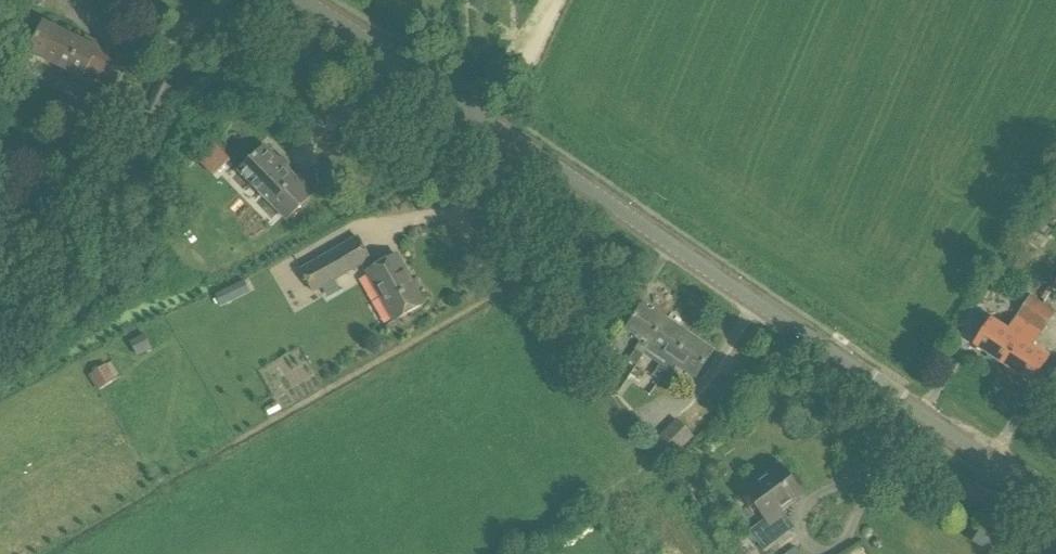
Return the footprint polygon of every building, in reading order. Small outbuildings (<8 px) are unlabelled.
[(89,72),(116,86),(129,60),(88,40),(85,45),(46,26),(32,55),(85,80),(89,72)] [(180,86),(163,77),(142,119),(158,128),(180,86)] [(87,108),(102,116),(111,95),(96,88),(87,108)] [(215,144),(198,160),(213,177),(230,161),(215,144)] [(299,174),(295,179),(266,149),(241,173),(288,222),(318,193),(299,174)] [(357,238),(298,271),(312,296),(371,262),(357,238)] [(367,274),(395,323),(426,305),(398,256),(367,274)] [(212,297),(216,305),(242,294),(238,286),(212,297)] [(1005,365),(1044,305),(1031,296),(1016,316),(1019,318),(1009,333),(992,322),(975,347),(1005,365)] [(1005,365),(1034,384),(1050,360),(1033,349),(1055,314),(1055,313),(1044,305),(1005,365)] [(650,347),(666,323),(665,322),(642,307),(626,332),(650,347)] [(674,362),(690,338),(666,323),(650,347),(650,348),(651,347),(674,362)] [(690,338),(674,362),(698,378),(714,354),(690,338)] [(629,362),(638,368),(645,356),(637,350),(629,362)] [(98,390),(116,379),(107,364),(88,375),(98,390)] [(675,375),(662,365),(653,378),(667,387),(675,375)] [(668,465),(693,441),(675,423),(652,446),(668,465)] [(801,496),(781,468),(747,494),(767,520),(750,533),(765,552),(776,544),(768,532),(785,519),(780,512),(801,496)] [(990,553),(993,553),(1001,541),(982,530),(973,545),(990,553)]
